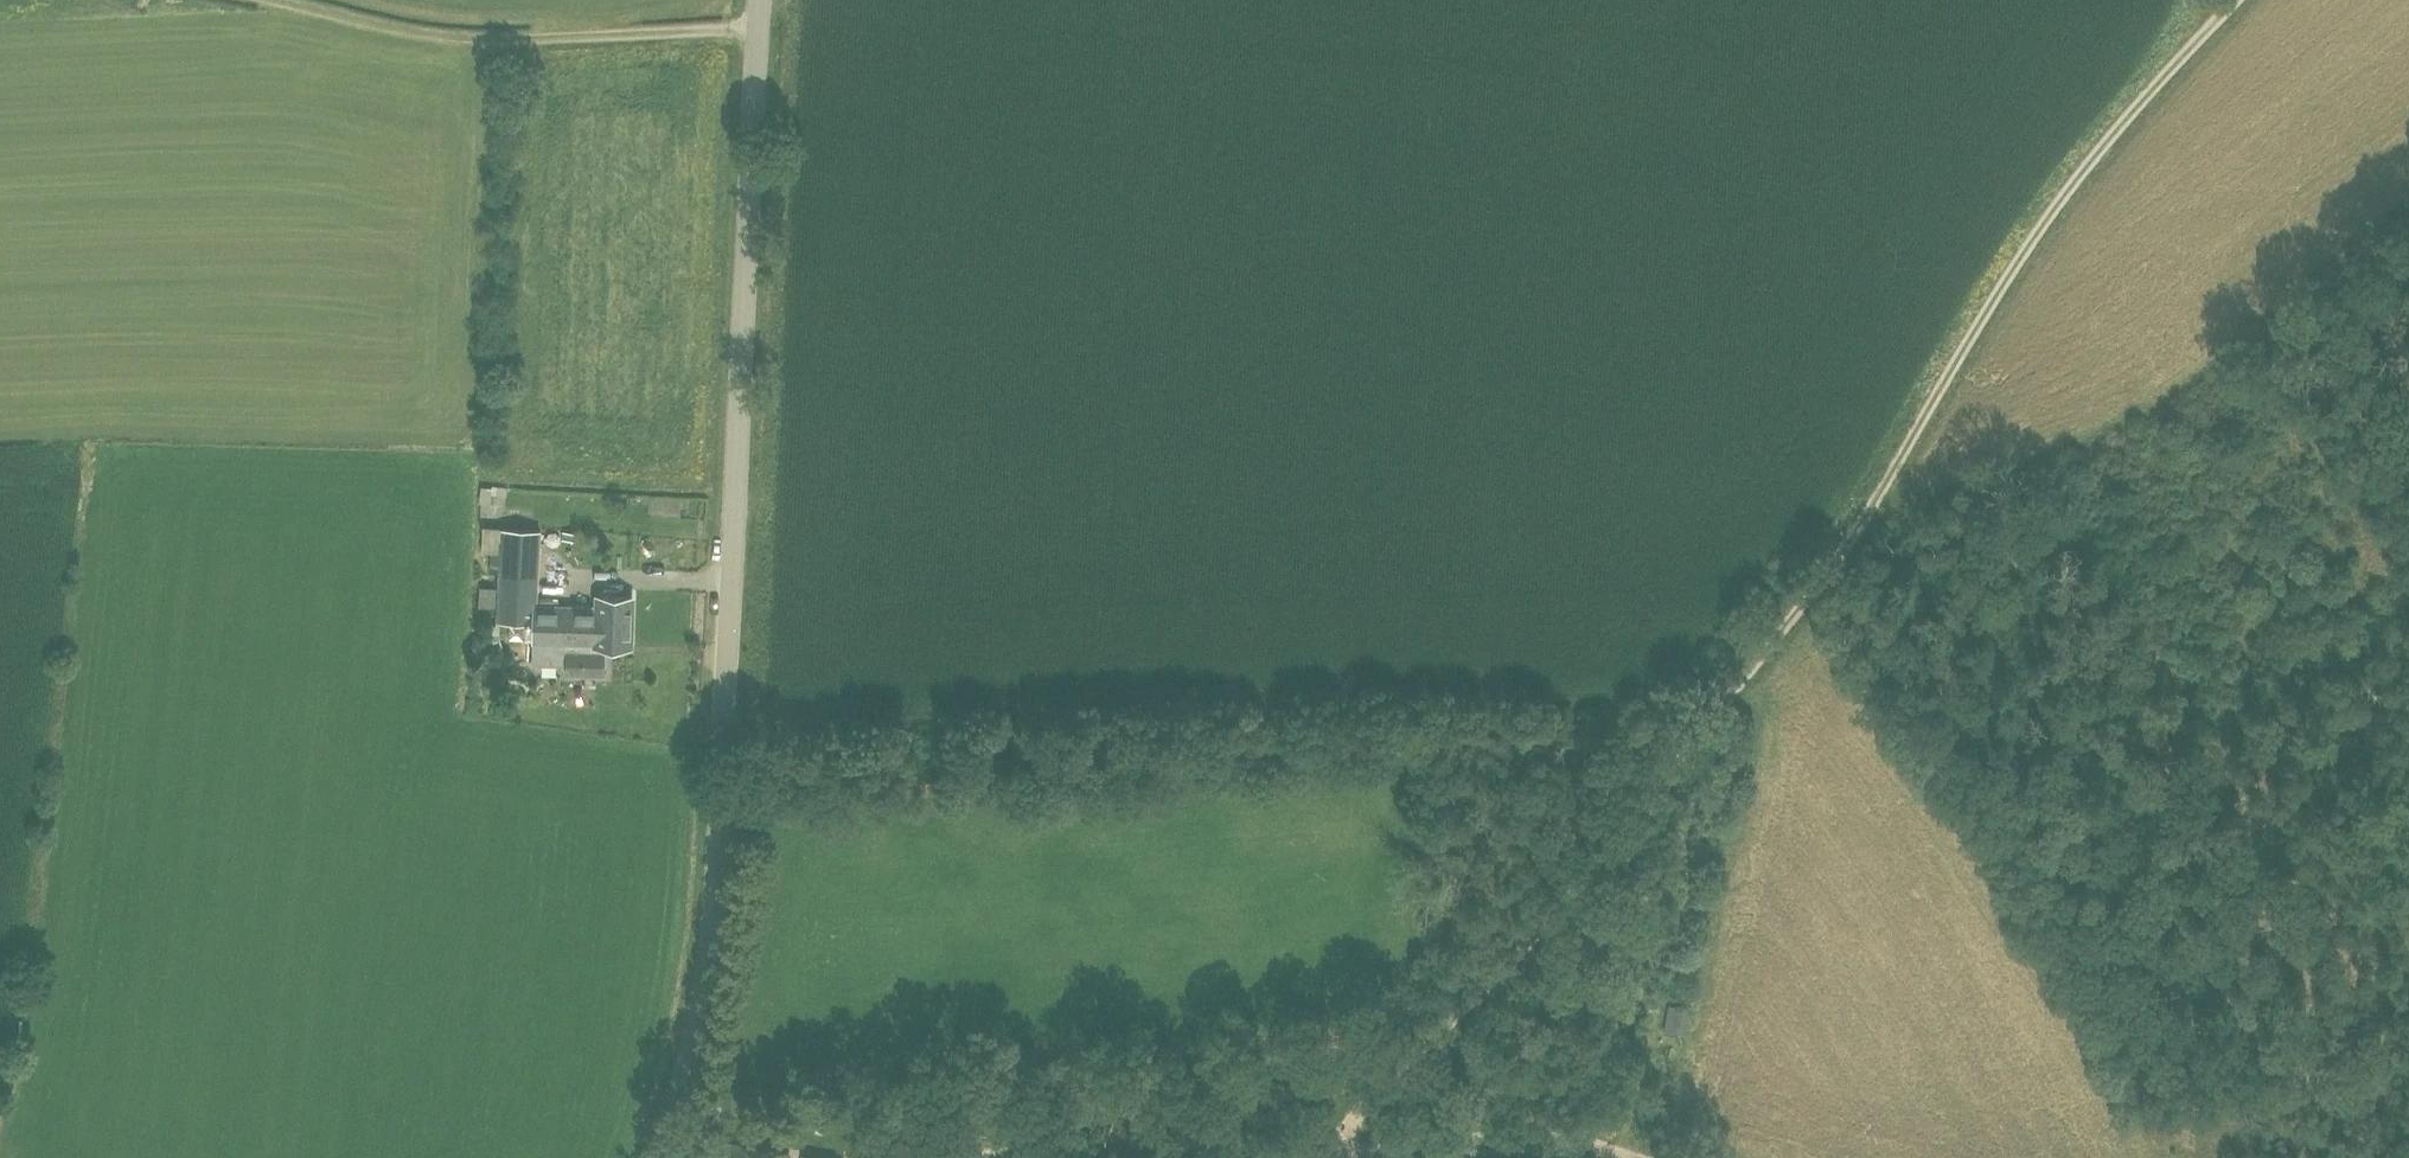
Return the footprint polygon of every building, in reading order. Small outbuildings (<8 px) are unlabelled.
[(600,607),(538,606),(538,601),(539,530),(502,529),(502,528),(483,527),(483,551),(501,552),(500,621),(536,622),(535,663),(569,664),(569,674),(606,674),(607,650),(605,650),(605,644),(632,645),(633,597),(600,596),(600,607)]
